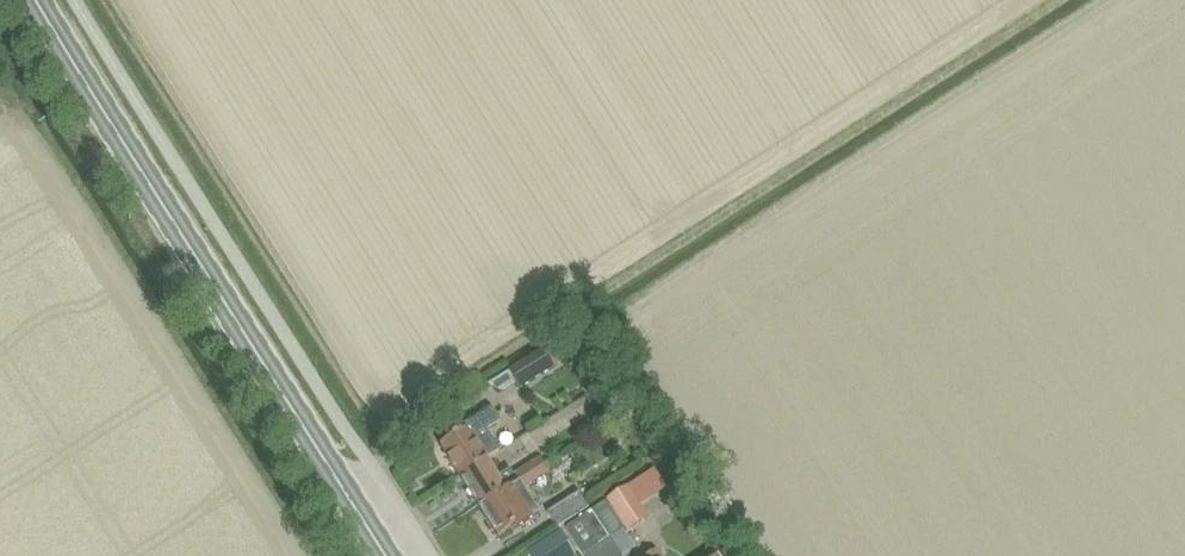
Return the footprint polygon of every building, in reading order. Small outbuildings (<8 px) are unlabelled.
[(509,371),(520,387),(556,364),(546,348),(509,371)] [(482,385),(493,401),(515,386),(504,370),(482,385)] [(586,398),(594,411),(630,389),(622,376),(586,398)] [(458,474),(484,459),(498,450),(485,429),(498,421),(489,407),(461,424),(463,428),(439,443),(458,474)] [(531,481),(542,474),(548,471),(539,457),(522,467),(531,481)] [(516,481),(511,474),(507,469),(495,477),(484,459),(458,474),(477,505),(503,489),(515,481),(516,481)] [(520,488),(531,481),(522,467),(511,474),(516,481),(520,488)] [(503,489),(477,505),(496,535),(507,529),(509,533),(523,524),(536,516),(527,501),(515,481),(503,489)] [(623,528),(644,515),(622,481),(601,494),(623,528)] [(545,511),(555,527),(587,507),(577,491),(545,511)] [(607,539),(603,531),(590,511),(566,527),(584,554),(607,539)] [(617,555),(631,545),(620,530),(583,555),(618,555),(617,555)] [(567,546),(558,531),(525,552),(528,555),(574,555),(567,546)]
